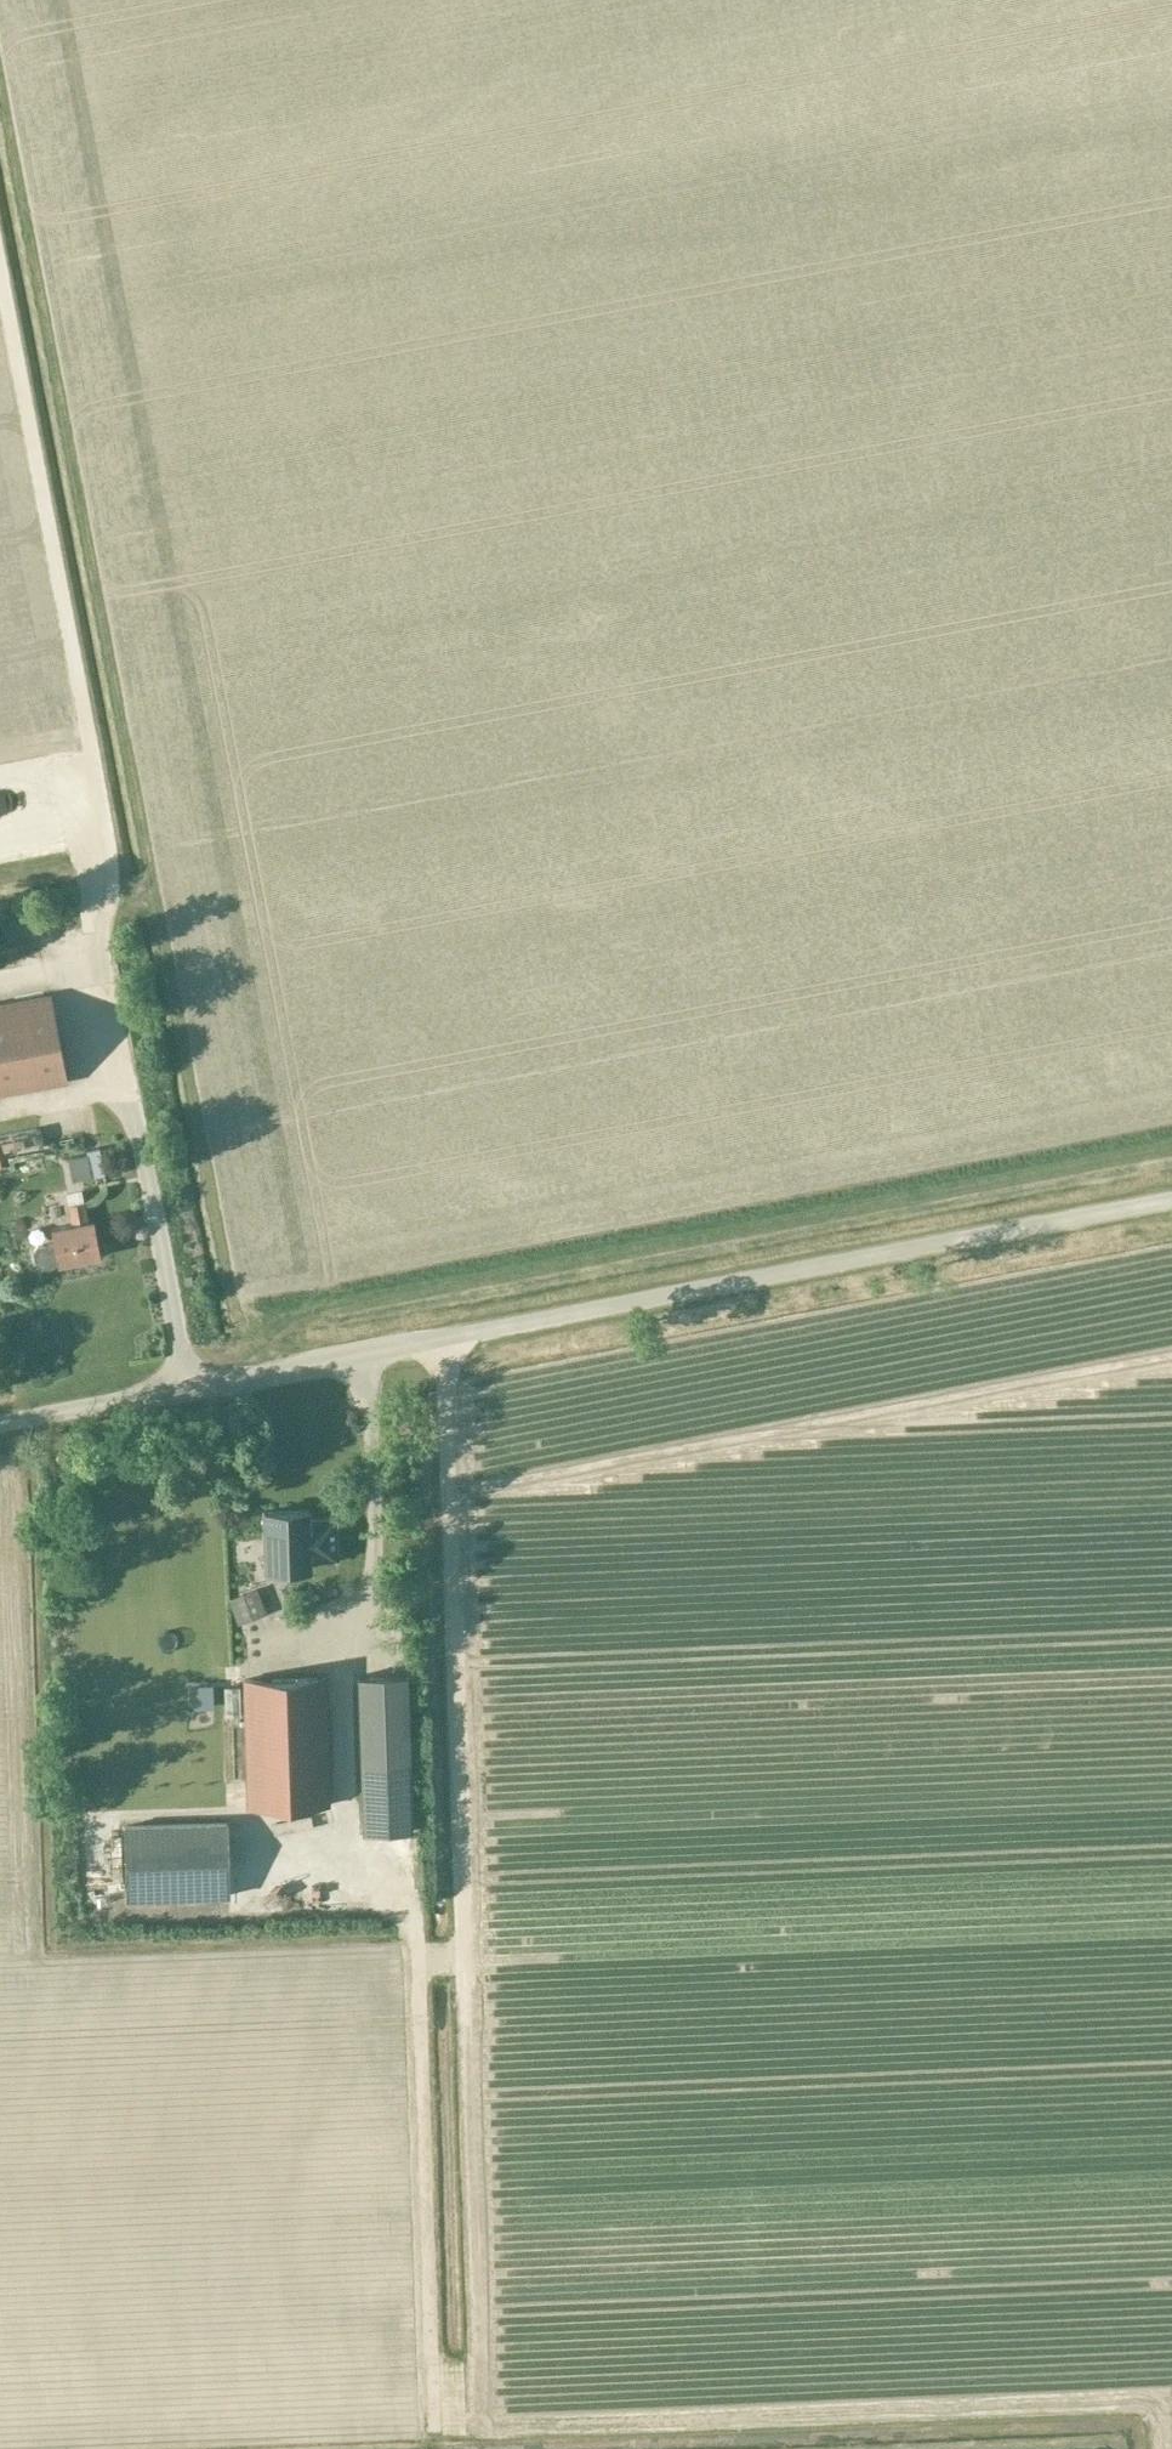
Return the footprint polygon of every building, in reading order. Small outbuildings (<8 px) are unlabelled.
[(51,995),(0,1005),(0,1095),(67,1082),(51,995)] [(91,1179),(110,1176),(105,1149),(87,1152),(91,1179)] [(84,1202),(69,1205),(72,1224),(53,1228),(55,1243),(38,1246),(35,1251),(37,1262),(42,1266),(42,1267),(57,1264),(57,1263),(59,1263),(59,1264),(101,1256),(94,1220),(88,1221),(84,1202)] [(198,1316),(204,1316),(202,1305),(196,1306),(198,1316)] [(308,1510),(263,1512),(265,1571),(310,1569),(310,1559),(337,1559),(335,1519),(309,1520),(308,1510)] [(407,1674),(358,1676),(363,1833),(412,1831),(407,1674)] [(244,1680),(248,1808),(329,1805),(324,1677),(244,1680)] [(227,1823),(124,1826),(126,1899),(229,1896),(227,1823)]
